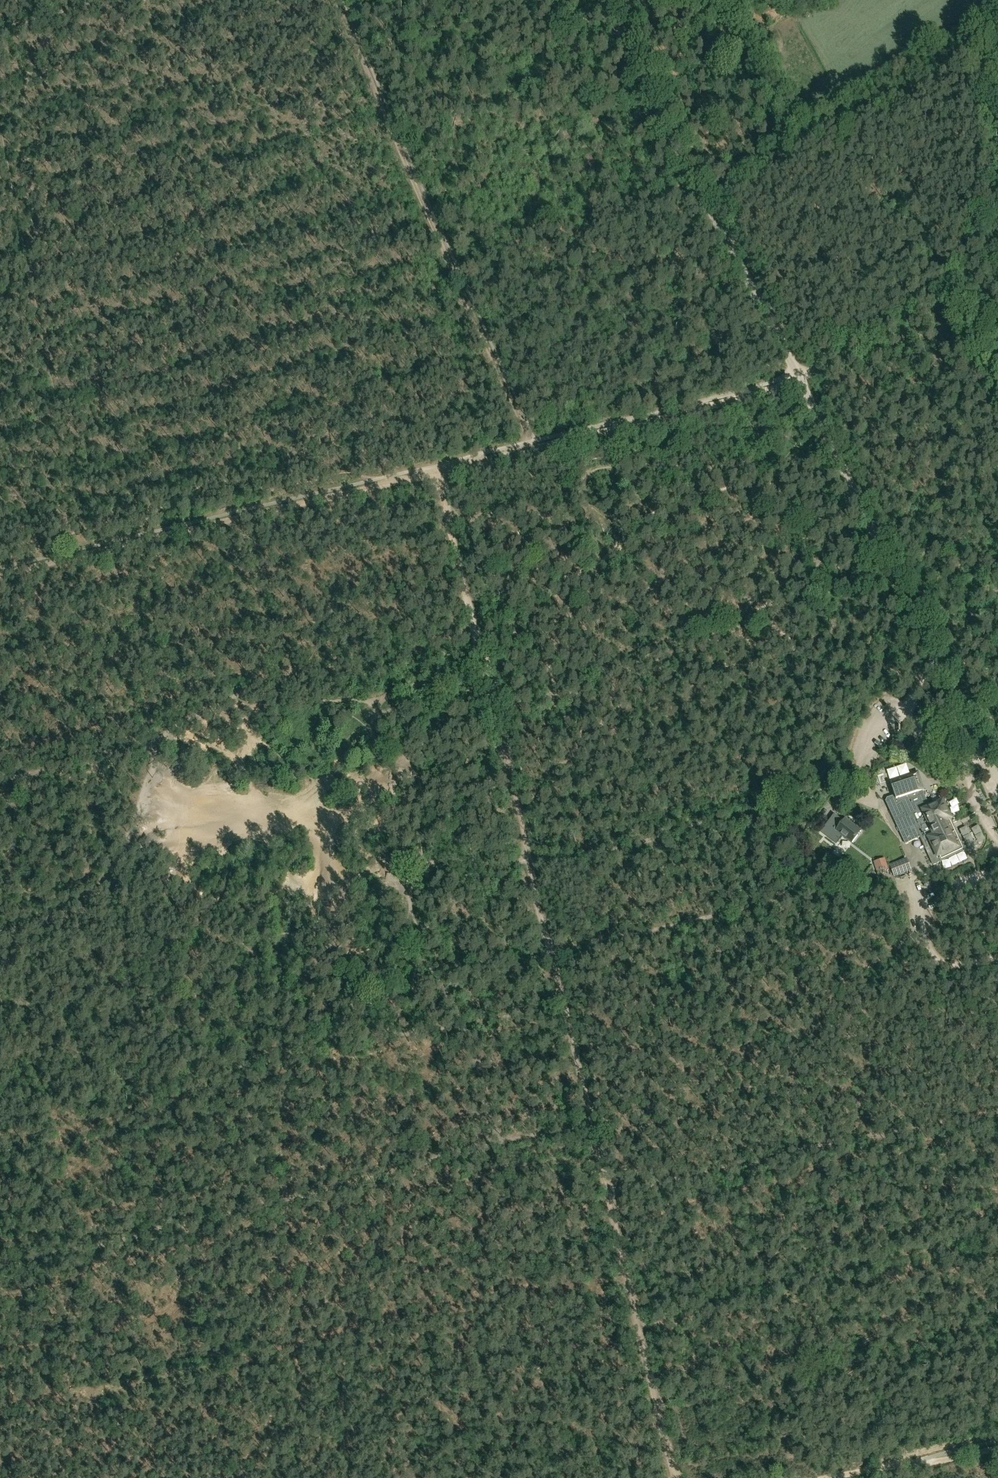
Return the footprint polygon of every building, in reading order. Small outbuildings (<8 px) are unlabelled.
[(948,746),(956,748),(957,748),(959,739),(951,736),(948,746)] [(928,807),(920,791),(924,789),(917,772),(891,781),(895,795),(887,798),(885,801),(888,807),(906,844),(920,837),(934,864),(939,861),(963,849),(965,849),(954,827),(953,825),(950,819),(942,802),(941,801),(928,807)] [(852,843),(861,831),(845,819),(836,831),(852,843)] [(894,877),(911,870),(906,858),(890,863),(894,877)]
